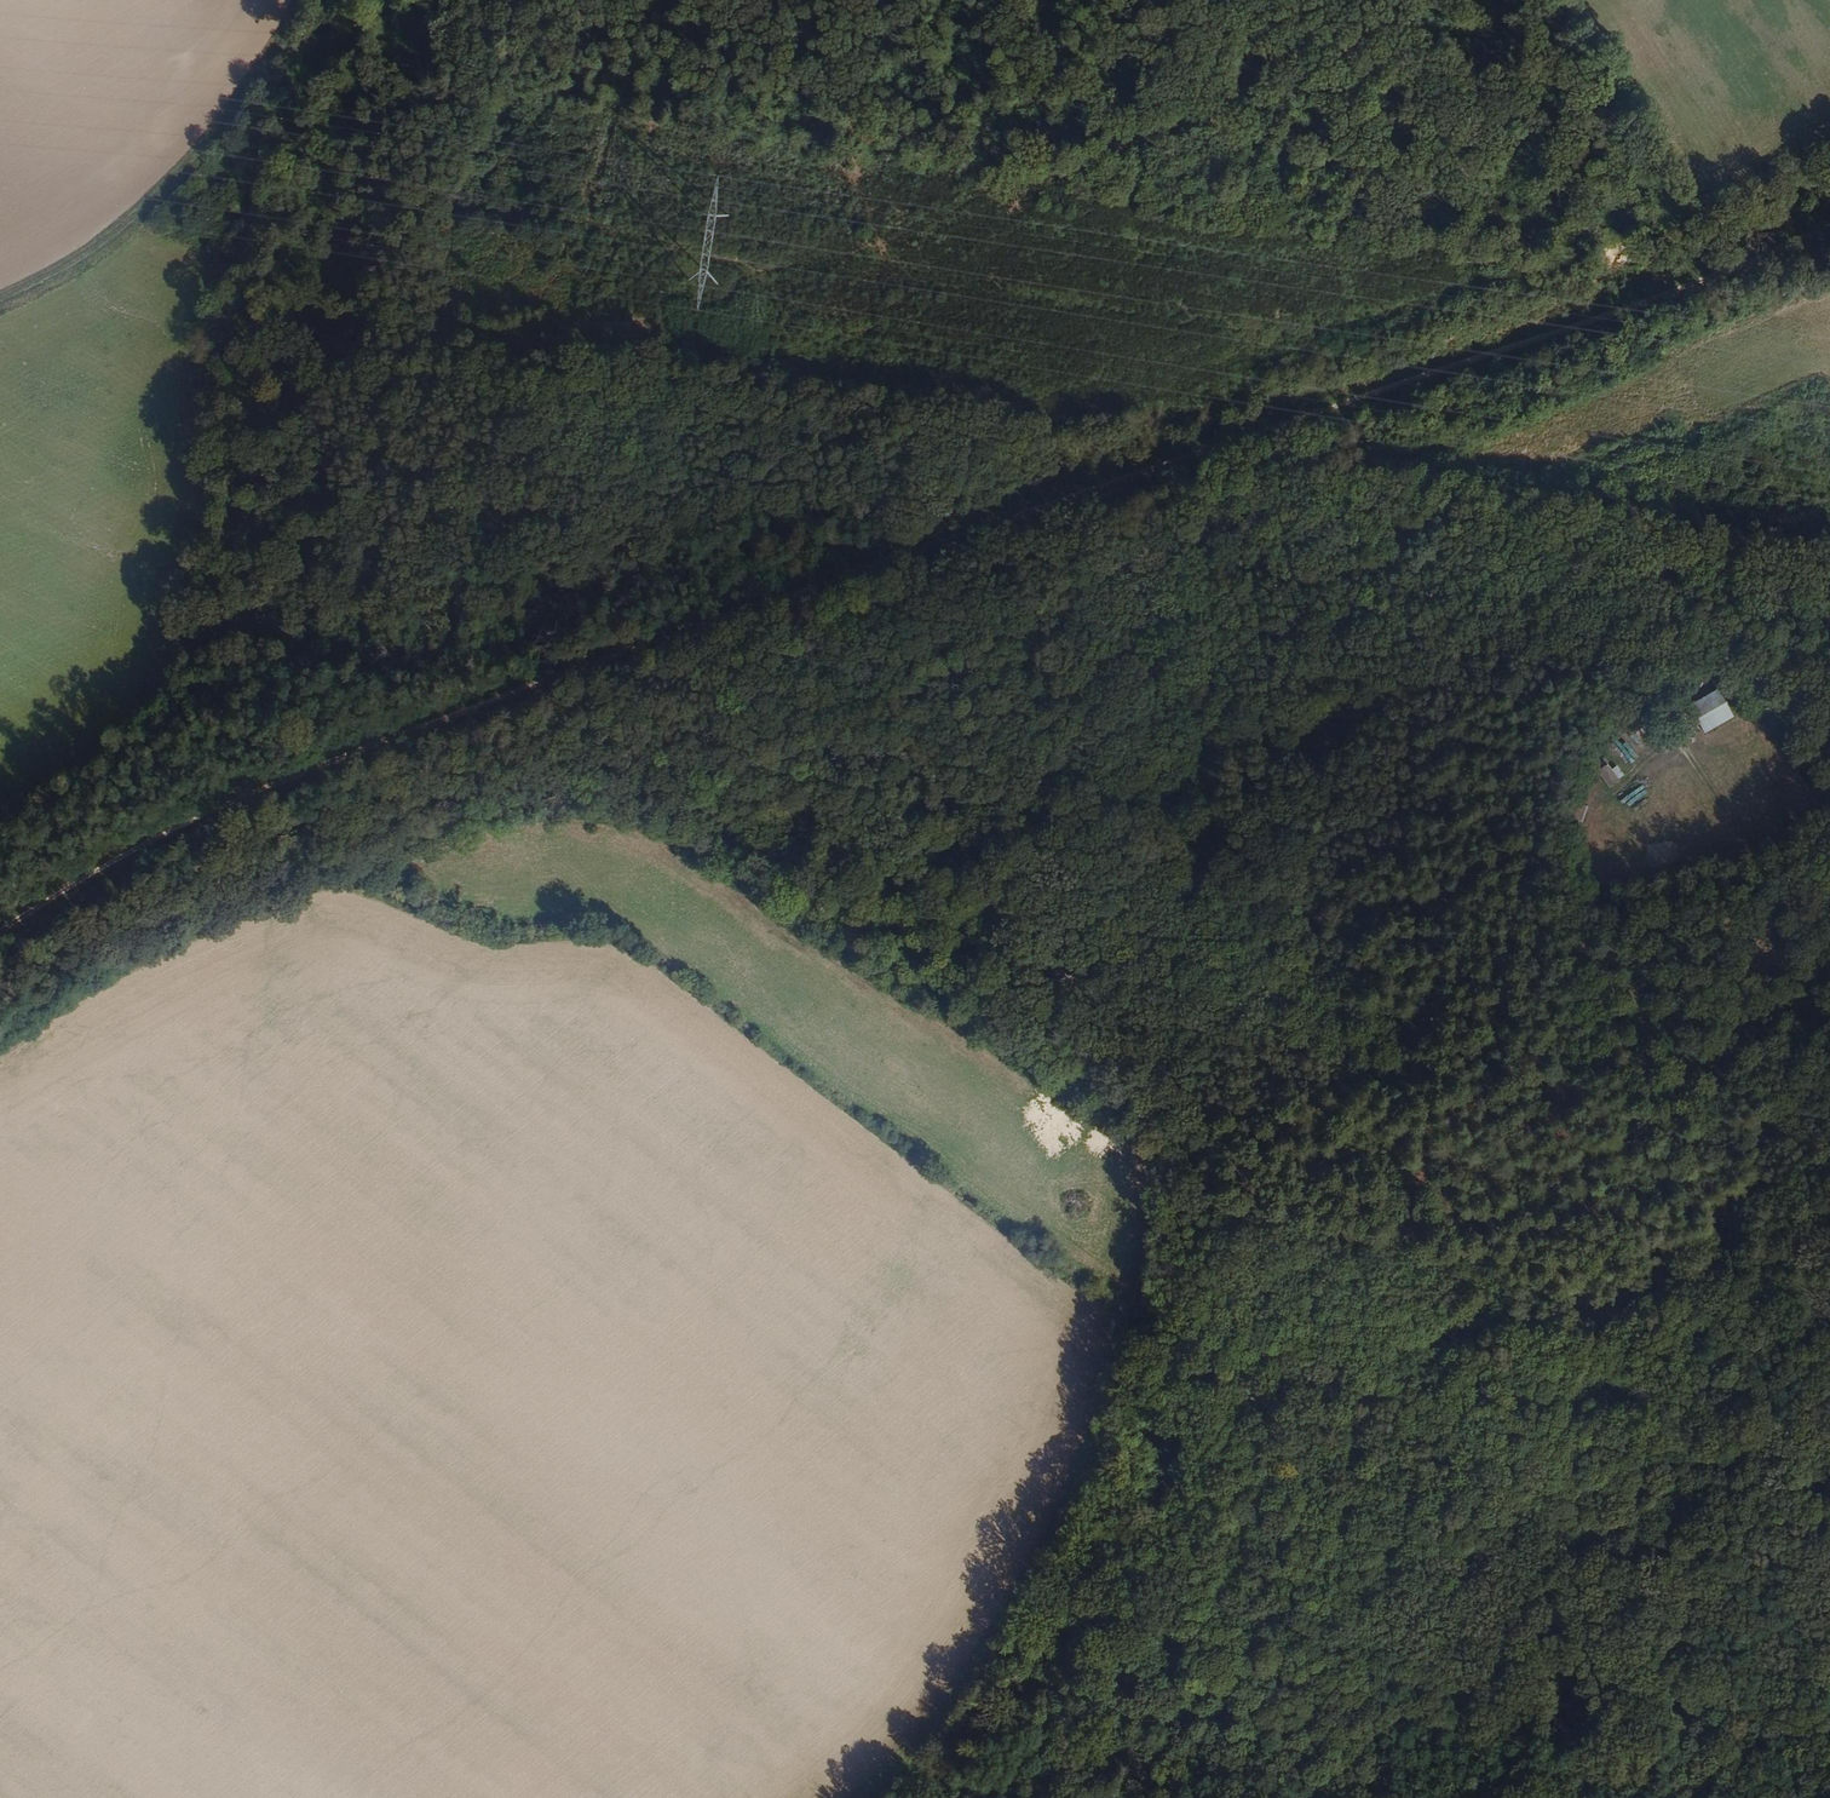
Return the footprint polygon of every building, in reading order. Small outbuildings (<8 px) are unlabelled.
[(1720,689),(1688,705),(1700,729),(1733,713),(1720,689)] [(1621,780),(1606,762),(1592,773),(1608,791),(1621,780)] [(1589,806),(1575,800),(1569,815),(1583,820),(1589,806)]
